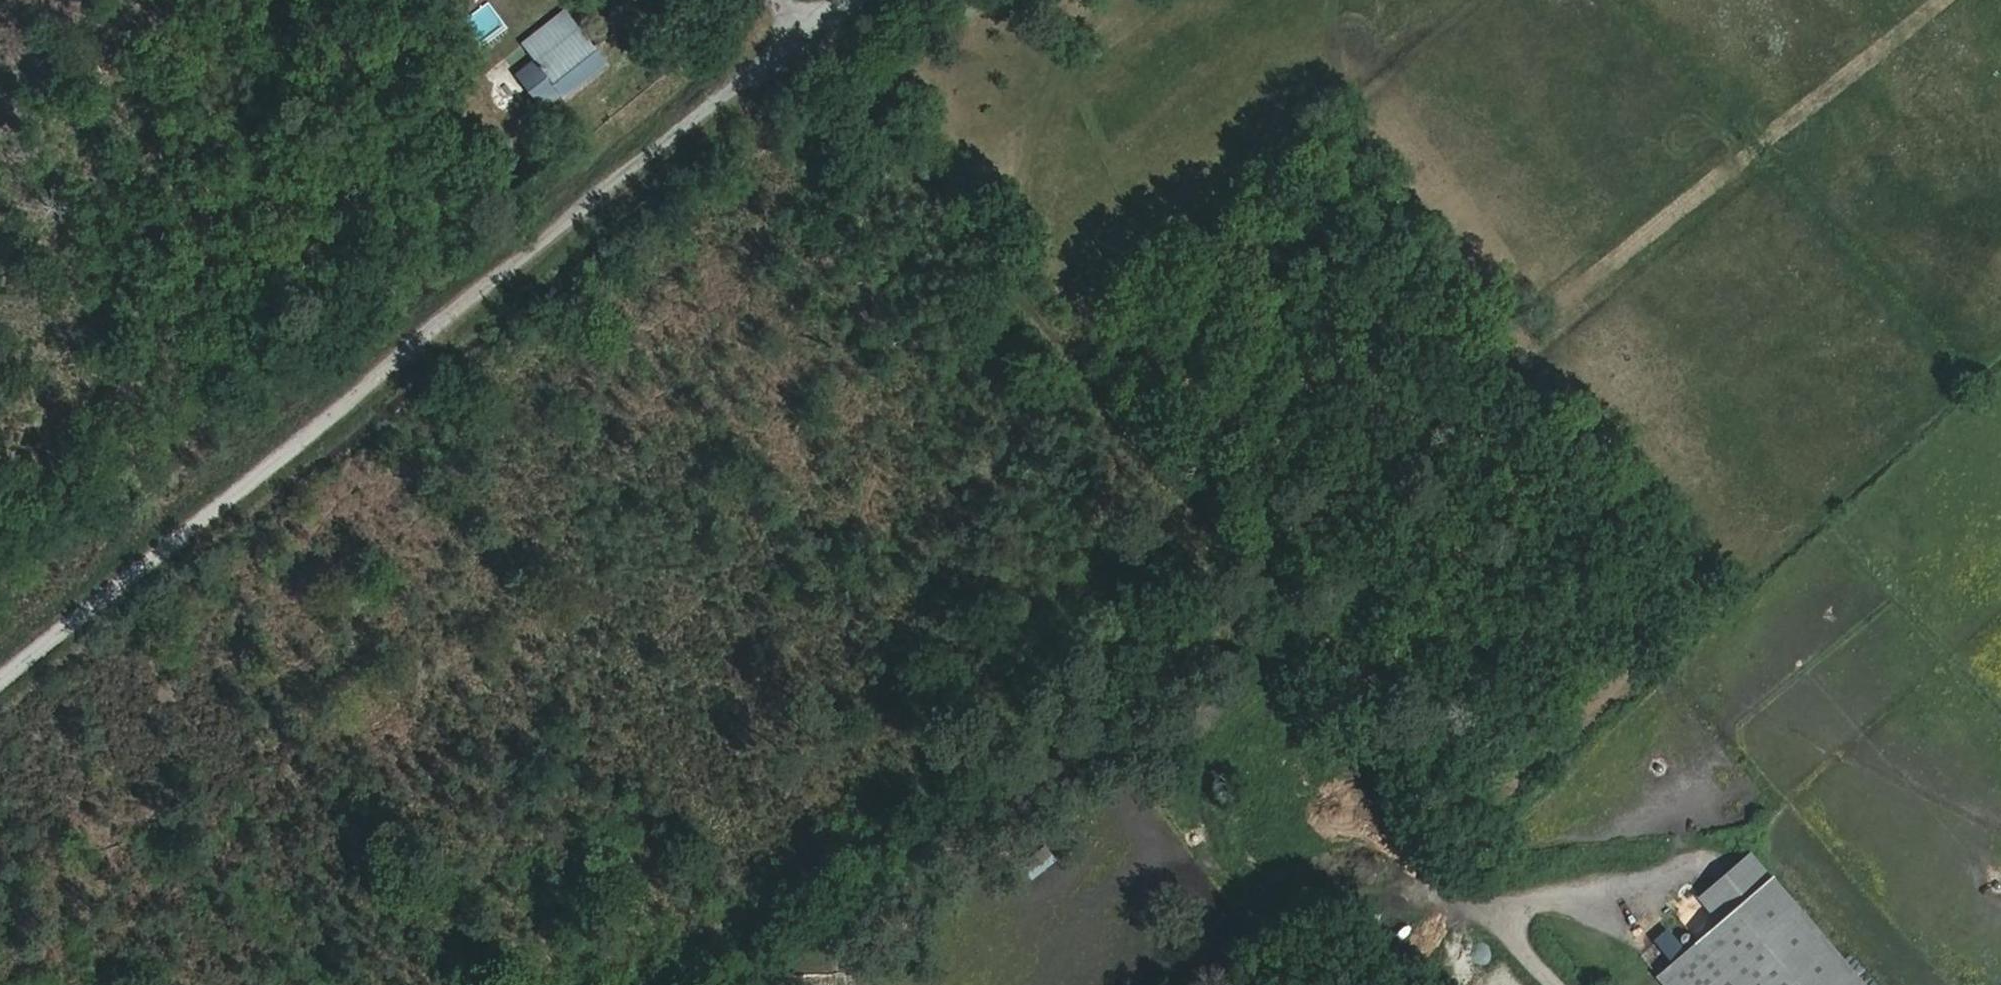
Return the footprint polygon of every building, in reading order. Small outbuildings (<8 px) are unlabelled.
[(626,84),(596,44),(539,92),(571,128),(626,84)] [(1048,847),(1020,861),(1029,879),(1057,865),(1048,847)] [(1731,935),(1782,889),(1761,866),(1711,912),(1731,935)] [(1782,889),(1731,935),(1729,937),(1717,947),(1675,984),(1871,984),(1782,889)] [(1729,937),(1707,912),(1695,922),(1717,947),(1729,937)]
